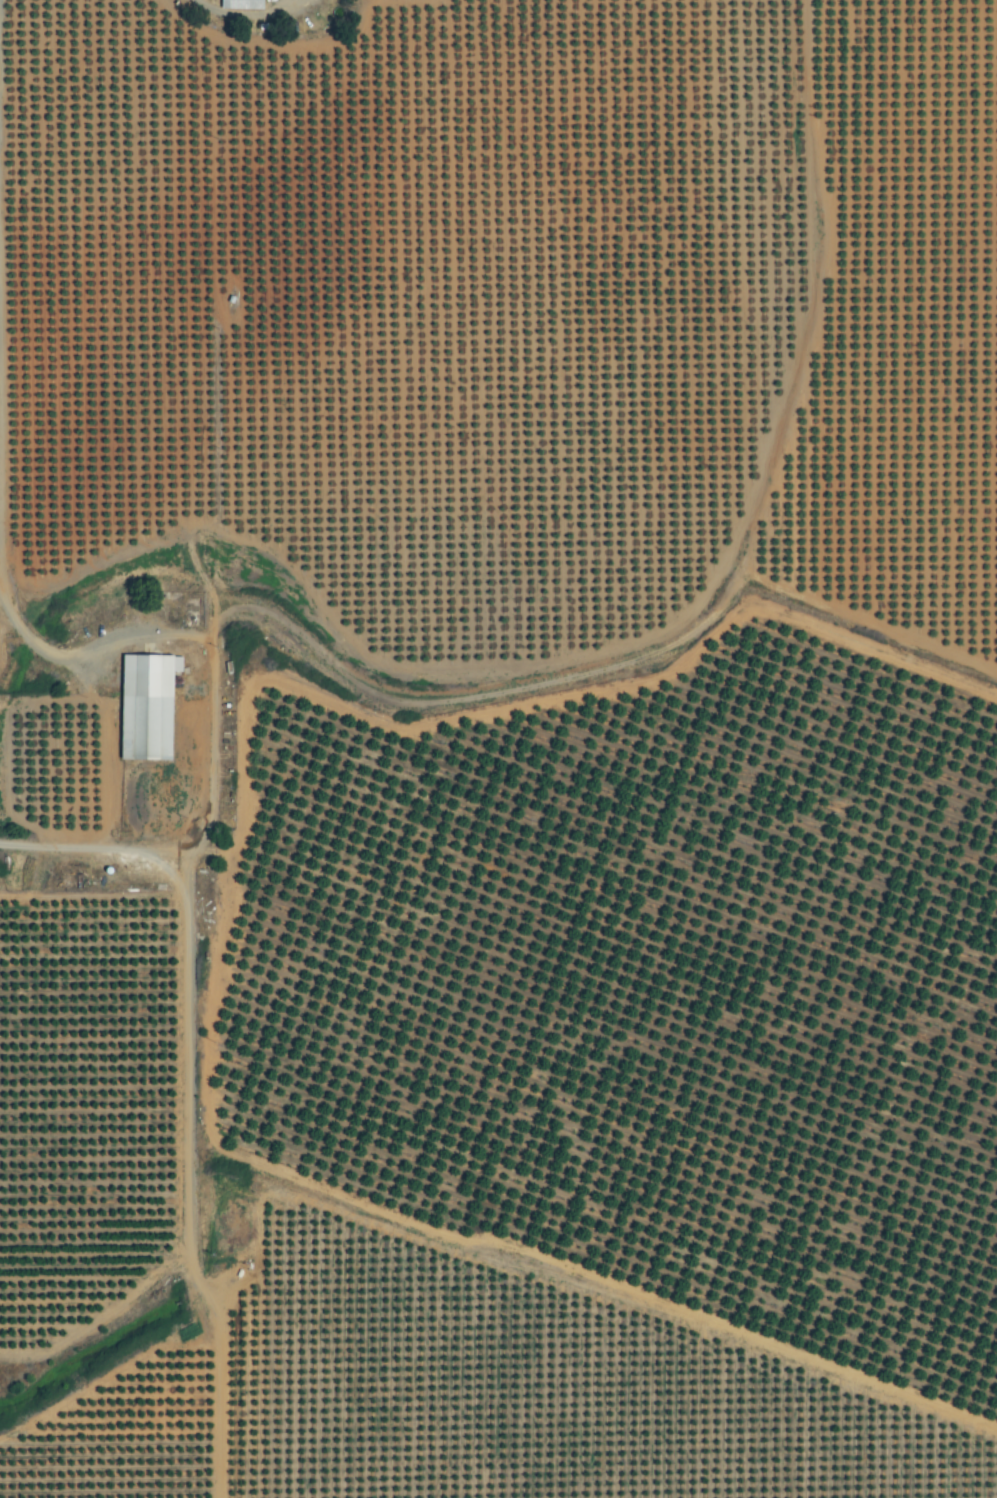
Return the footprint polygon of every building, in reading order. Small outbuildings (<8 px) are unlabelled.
[(261,10),(261,0),(219,0),(219,9),(261,10)] [(171,672),(181,672),(181,657),(120,656),(119,760),(170,761),(171,672)]
